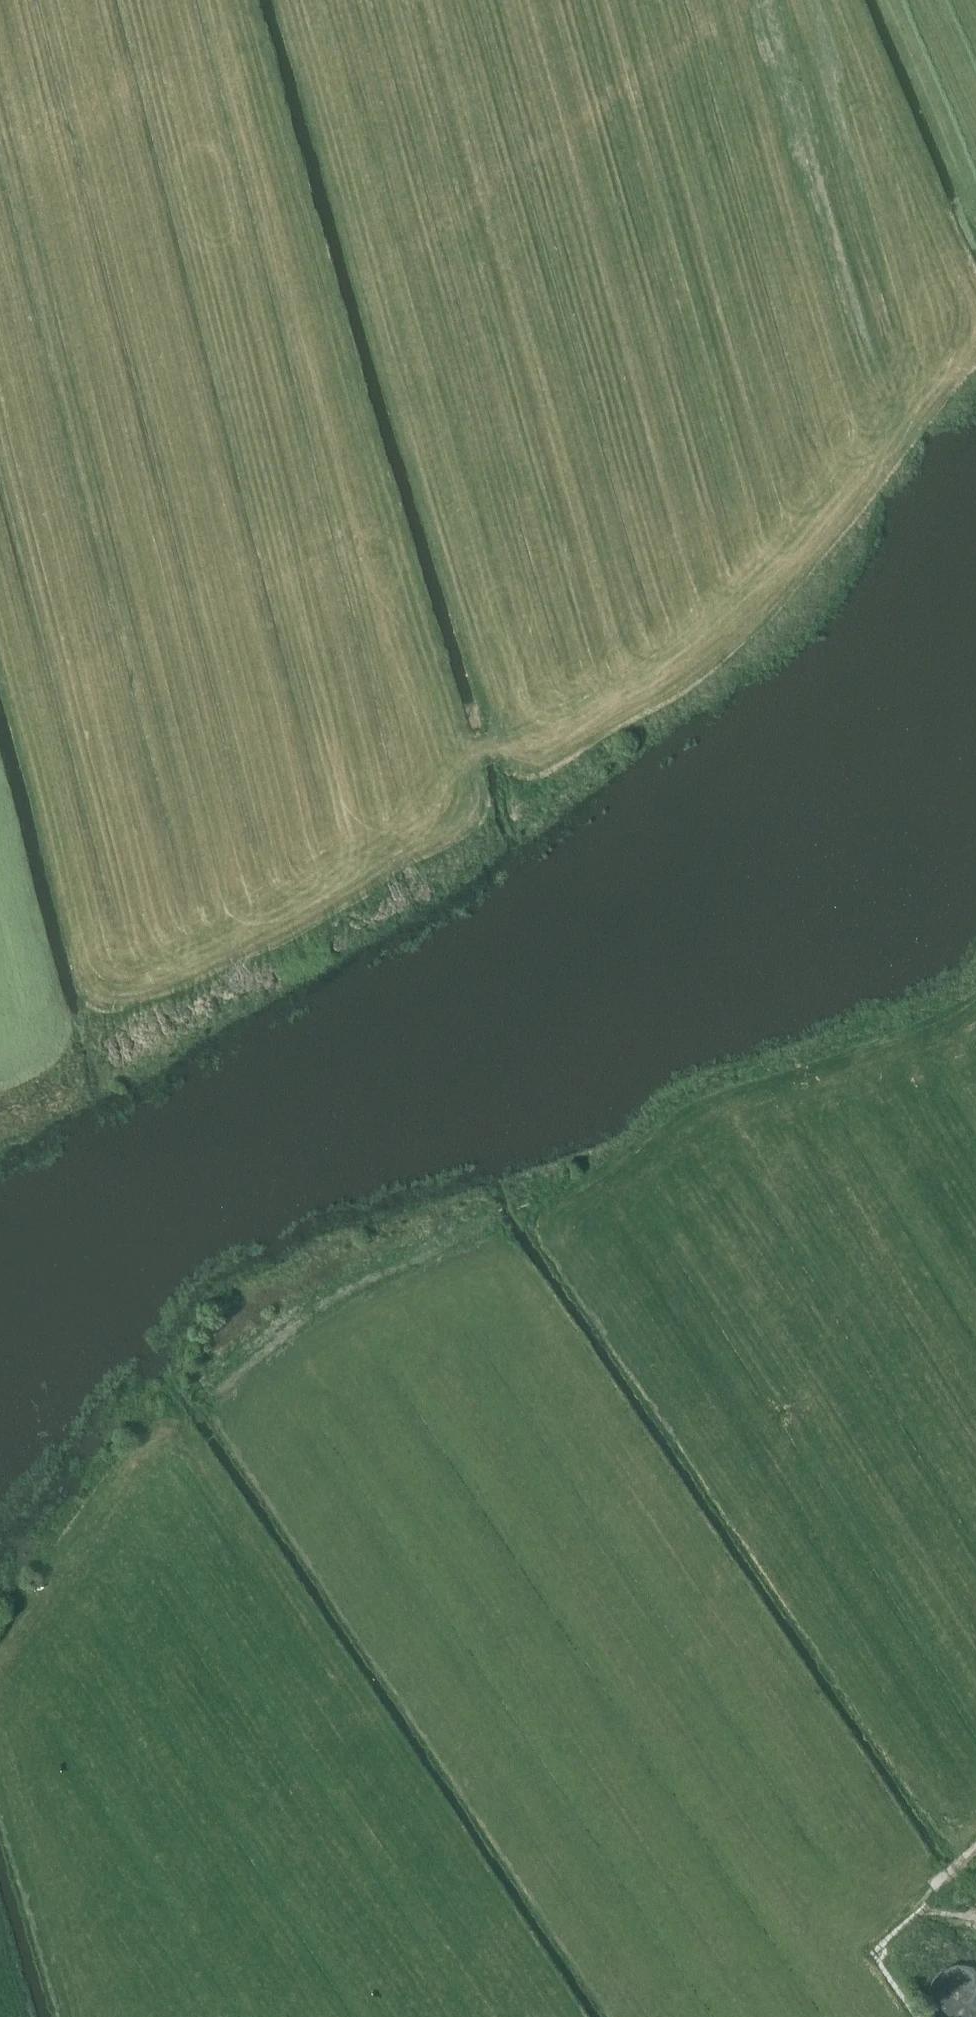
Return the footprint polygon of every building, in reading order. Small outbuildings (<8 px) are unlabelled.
[(975,1963),(967,1962),(960,1962),(954,1963),(947,1967),(942,1971),(938,1975),(934,1982),(932,1989),(932,1995),(932,2001),(933,2006),(936,2012),(940,2016),(975,2016),(975,1963)]
